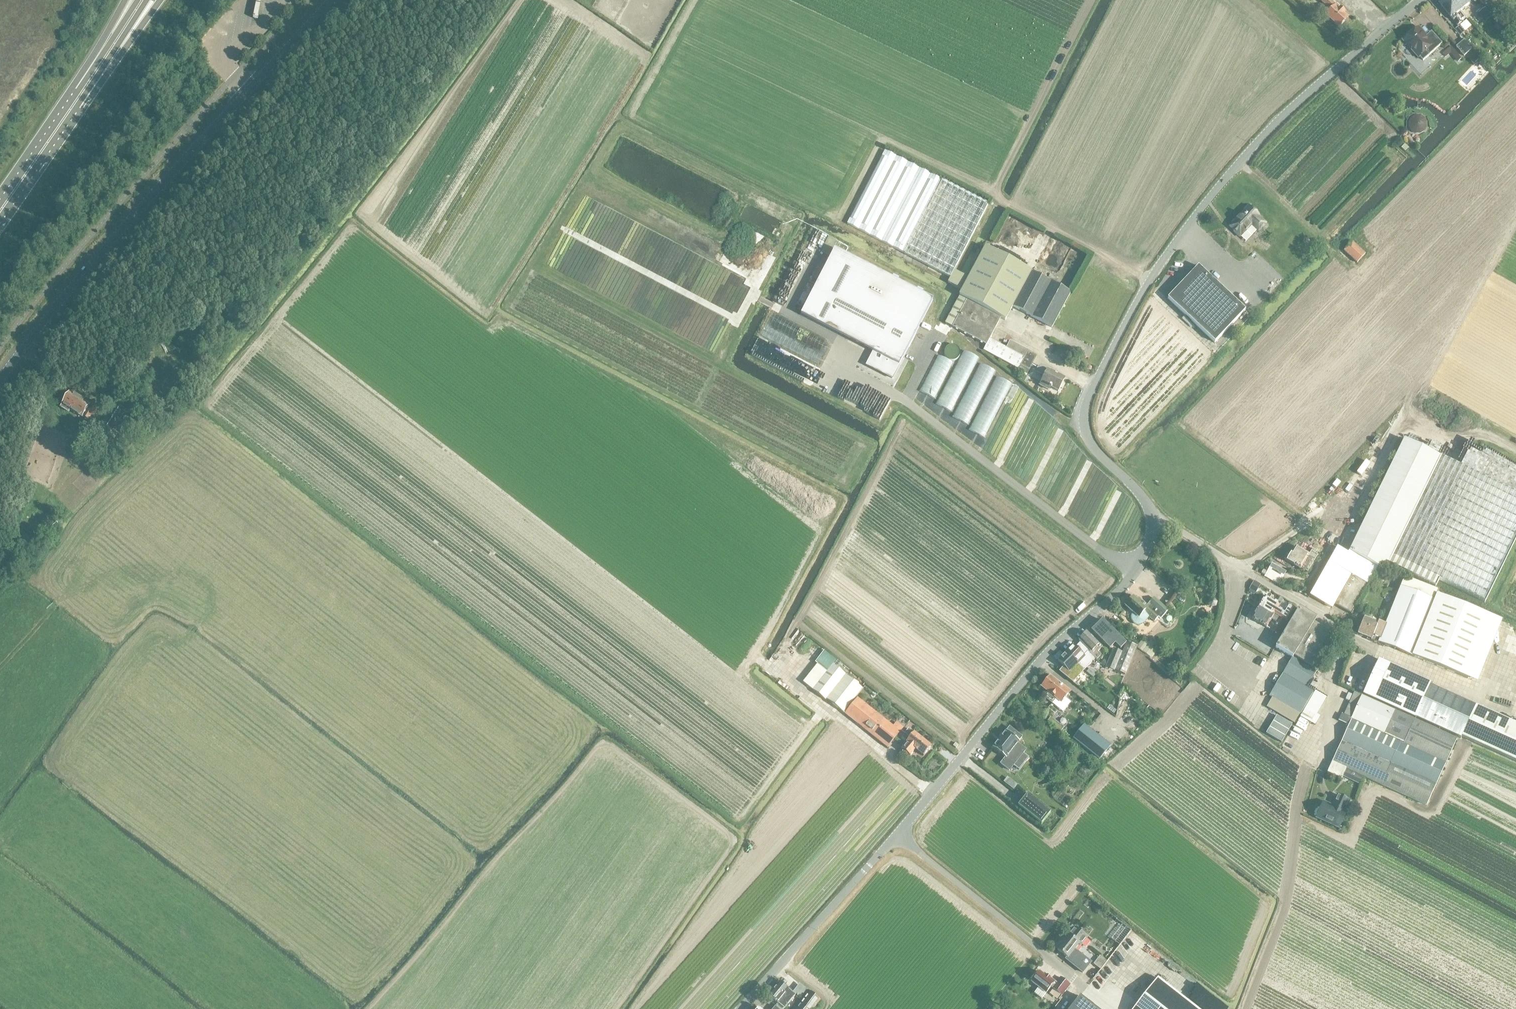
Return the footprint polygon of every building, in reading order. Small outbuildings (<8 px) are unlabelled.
[(1320,1),(1330,10),(1325,15),(1339,28),(1347,19),(1346,18),(1349,16),(1331,0),(1321,0),(1320,1)] [(1459,17),(1457,15),(1461,11),(1452,0),(1446,0),(1441,4),(1454,21),(1458,25),(1463,21),(1459,17)] [(1461,11),(1462,12),(1463,13),(1466,13),(1469,11),(1470,10),(1471,8),(1471,6),(1471,4),(1470,4),(1472,2),(1470,0),(1452,0),(1461,11)] [(1485,19),(1491,13),(1485,7),(1479,13),(1485,19)] [(1514,45),(1515,43),(1515,38),(1514,36),(1515,34),(1515,33),(1515,32),(1515,28),(1512,24),(1506,31),(1497,24),(1494,27),(1503,35),(1501,36),(1508,43),(1510,41),(1514,45)] [(1407,39),(1405,40),(1415,51),(1415,53),(1418,57),(1420,57),(1423,60),(1442,44),(1432,32),(1426,37),(1418,28),(1413,33),(1410,33),(1407,36),(1407,39)] [(1472,50),(1464,40),(1456,47),(1464,56),(1466,55),(1472,50)] [(1458,62),(1462,59),(1451,46),(1442,53),(1446,58),(1451,53),(1458,62)] [(1472,50),(1466,55),(1474,64),(1480,59),(1472,50)] [(1411,117),(1408,122),(1408,127),(1411,131),(1415,134),(1420,134),(1425,131),(1427,127),(1427,122),(1424,117),(1420,115),(1415,115),(1411,117)] [(847,224),(950,277),(987,204),(885,151),(847,224)] [(1259,218),(1260,217),(1249,207),(1230,226),(1241,237),(1252,226),(1259,232),(1266,224),(1259,218)] [(1344,250),(1357,263),(1365,254),(1352,242),(1344,250)] [(948,282),(961,289),(963,290),(962,291),(1008,315),(1012,306),(1051,327),(1070,293),(1031,271),(985,246),(968,278),(954,271),(948,282)] [(801,314),(873,352),(866,365),(892,378),(933,299),(835,249),(801,314)] [(1198,266),(1168,298),(1215,342),(1245,310),(1198,266)] [(993,332),(1000,318),(1001,317),(1005,320),(1008,315),(962,291),(959,296),(945,323),(952,327),(986,345),(983,350),(1019,369),(1020,365),(1029,370),(1037,355),(993,332)] [(952,411),(978,356),(963,349),(937,404),(952,411)] [(936,398),(953,361),(938,354),(920,391),(936,398)] [(969,424),(994,369),(979,362),(954,417),(969,424)] [(1065,379),(1047,369),(1047,370),(1038,365),(1035,372),(1043,376),(1039,385),(1048,390),(1049,387),(1058,391),(1065,379)] [(970,430),(986,437),(1011,382),(996,375),(970,430)] [(92,422),(96,416),(101,408),(99,406),(100,404),(93,399),(89,404),(70,392),(61,406),(69,411),(70,410),(83,417),(90,421),(90,420),(92,422)] [(106,426),(113,416),(107,412),(100,422),(106,426)] [(112,440),(115,437),(110,430),(107,432),(112,440)] [(1309,596),(1332,609),(1334,604),(1351,614),(1368,584),(1367,583),(1377,566),(1379,567),(1386,562),(1435,587),(1438,580),(1485,602),(1515,538),(1515,494),(1470,471),(1469,472),(1404,439),(1348,554),(1338,548),(1330,562),(1329,561),(1309,596)] [(1312,549),(1309,555),(1295,546),(1291,554),(1288,552),(1284,559),(1286,561),(1301,569),(1301,568),(1307,572),(1318,555),(1317,554),(1318,552),(1312,549)] [(1278,584),(1288,567),(1275,559),(1265,576),(1278,584)] [(1404,577),(1385,624),(1378,642),(1411,655),(1477,682),(1501,620),(1435,594),(1437,590),(1404,577)] [(1250,587),(1255,590),(1260,583),(1255,580),(1250,587)] [(1154,621),(1158,616),(1160,618),(1168,610),(1154,597),(1146,605),(1138,598),(1137,599),(1133,596),(1131,598),(1130,598),(1126,601),(1127,602),(1125,605),(1133,613),(1132,614),(1131,616),(1132,619),(1132,621),(1134,622),(1135,624),(1138,624),(1140,624),(1142,623),(1143,622),(1148,616),(1154,621)] [(1265,596),(1258,608),(1266,613),(1268,610),(1285,621),(1287,622),(1294,609),(1288,604),(1283,611),(1278,608),(1280,605),(1265,596)] [(1252,619),(1266,628),(1271,619),(1276,622),(1271,631),(1277,634),(1285,621),(1268,610),(1266,613),(1258,608),(1252,619)] [(1314,691),(1311,690),(1307,687),(1315,674),(1317,670),(1315,669),(1335,635),(1314,623),(1316,618),(1299,608),(1275,647),(1292,657),(1269,697),(1272,698),(1266,707),(1294,723),(1300,714),(1314,691)] [(1371,640),(1377,643),(1378,643),(1378,642),(1385,624),(1378,621),(1378,623),(1364,617),(1357,634),(1371,639),(1371,640)] [(1125,644),(1126,644),(1102,620),(1091,631),(1110,649),(1115,644),(1120,649),(1125,644)] [(1078,640),(1080,642),(1079,643),(1095,658),(1097,659),(1101,655),(1097,652),(1102,647),(1099,645),(1086,632),(1078,640)] [(1073,645),(1065,653),(1082,669),(1082,668),(1084,670),(1095,658),(1079,643),(1075,647),(1073,645)] [(1106,668),(1113,671),(1125,675),(1136,648),(1125,644),(1122,652),(1113,648),(1106,668)] [(817,664),(803,682),(812,689),(826,700),(826,699),(837,708),(845,713),(845,714),(887,747),(900,732),(856,697),(863,689),(846,675),(844,673),(833,664),(837,660),(825,650),(815,662),(817,664)] [(1079,672),(1082,669),(1065,653),(1058,661),(1067,670),(1063,674),(1073,682),(1077,677),(1069,671),(1073,667),(1079,672)] [(1415,717),(1460,738),(1461,736),(1515,761),(1515,724),(1475,705),(1430,684),(1430,683),(1411,674),(1393,666),(1378,658),(1370,678),(1363,693),(1415,717)] [(1050,676),(1041,687),(1048,693),(1044,697),(1052,703),(1063,712),(1071,702),(1065,698),(1070,692),(1050,676)] [(1314,725),(1318,718),(1319,717),(1316,715),(1326,698),(1315,691),(1300,717),(1314,725)] [(1457,738),(1361,695),(1354,692),(1343,715),(1341,714),(1338,721),(1348,725),(1327,773),(1341,779),(1346,769),(1426,805),(1457,738)] [(1153,717),(1157,712),(1149,706),(1145,711),(1153,717)] [(1276,715),(1265,733),(1281,743),(1292,724),(1276,715)] [(1084,724),(1073,738),(1099,759),(1110,745),(1084,724)] [(1001,736),(993,747),(1006,758),(1001,764),(1009,770),(1013,765),(1018,769),(1028,757),(1022,753),(1025,750),(1017,744),(1019,742),(1019,741),(1022,737),(1009,727),(1006,731),(1004,732),(1002,732),(1001,734),(1001,736)] [(909,738),(905,742),(906,743),(901,748),(910,755),(915,749),(923,756),(931,746),(914,732),(909,728),(904,733),(909,738)] [(1051,813),(1027,794),(1018,806),(1041,825),(1051,813)] [(1316,817),(1339,828),(1346,812),(1344,811),(1349,800),(1337,795),(1332,806),(1323,802),(1320,809),(1318,810),(1316,813),(1317,815),(1316,817)] [(1075,950),(1080,944),(1086,936),(1075,927),(1074,927),(1072,926),(1060,940),(1063,941),(1056,949),(1070,960),(1078,966),(1077,966),(1084,972),(1091,963),(1075,950)] [(1143,956),(1151,947),(1132,932),(1125,941),(1143,956)] [(1094,963),(1101,968),(1106,961),(1100,956),(1094,963)] [(1042,999),(1046,994),(1051,988),(1055,982),(1044,973),(1043,975),(1039,972),(1031,982),(1038,988),(1034,993),(1042,999)] [(1055,982),(1051,988),(1062,996),(1071,985),(1060,977),(1055,982)] [(1158,978),(1133,1008),(1198,1008),(1158,978)] [(769,995),(777,1002),(784,1007),(795,995),(788,990),(788,989),(780,982),(769,995)] [(804,994),(807,986),(798,983),(795,991),(804,994)] [(821,1001),(809,992),(802,1002),(796,1008),(814,1008),(821,1001)] [(1080,996),(1073,1005),(1070,1008),(1096,1008),(1080,996)]
